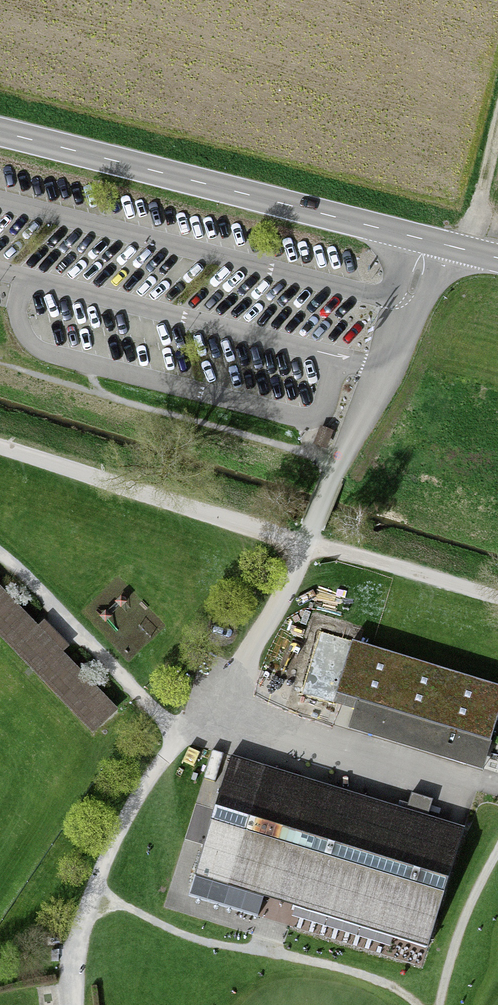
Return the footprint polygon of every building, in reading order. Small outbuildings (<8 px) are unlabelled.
[(95,735),(120,712),(0,586),(0,636),(95,735)] [(358,701),(475,737),(492,742),(497,722),(497,687),(352,643),(336,694),(358,701)] [(466,763),(475,737),(358,701),(349,728),(466,763)] [(465,830),(264,767),(226,888),(426,951),(465,830)]
